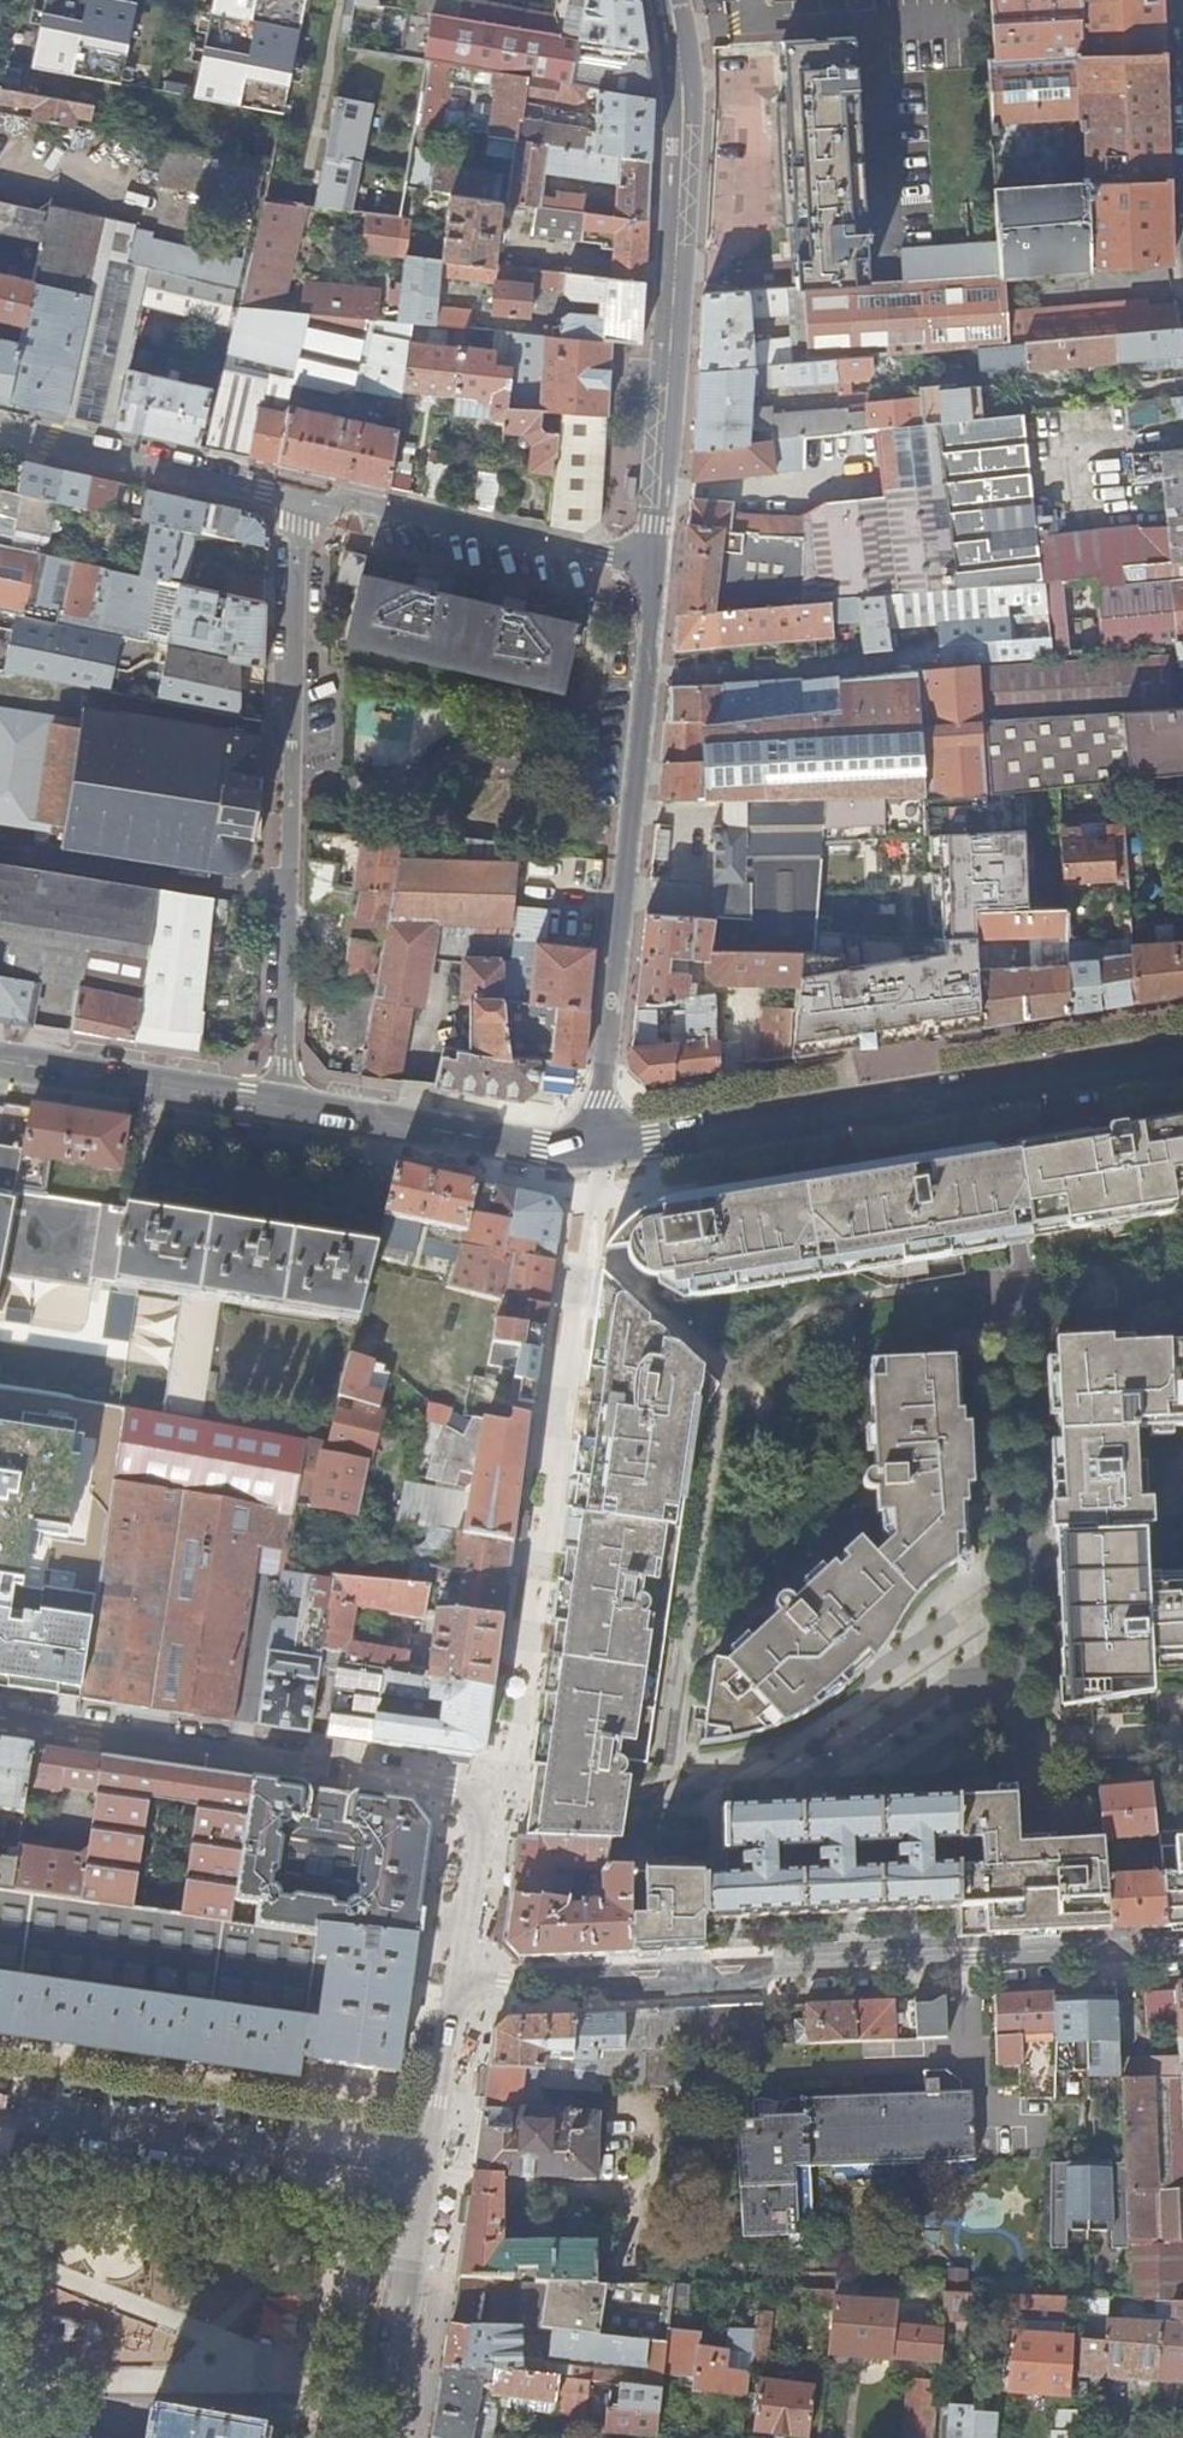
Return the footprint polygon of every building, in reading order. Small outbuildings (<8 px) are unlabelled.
[(36,68),(125,85),(141,2),(133,0),(49,0),(36,68)] [(284,113),(307,0),(216,0),(196,95),(284,113)] [(357,2),(403,9),(404,0),(357,0),(357,2)] [(640,0),(637,0),(585,0),(585,1),(577,0),(558,0),(556,15),(458,0),(438,0),(436,0),(404,0),(403,9),(405,10),(431,14),(432,14),(647,49),(645,31),(640,0)] [(1163,0),(994,0),(997,60),(1164,49),(1163,0)] [(403,9),(357,2),(349,46),(398,55),(405,10),(403,9)] [(405,10),(398,55),(425,59),(432,14),(431,14),(405,10)] [(651,77),(647,49),(432,14),(425,59),(428,60),(587,87),(598,89),(654,98),(651,77)] [(794,223),(797,287),(846,284),(869,282),(853,36),(783,40),(786,103),(778,104),(785,224),(794,223)] [(1166,92),(1164,49),(997,60),(991,60),(993,124),(1167,115),(1166,92)] [(419,126),(444,130),(490,137),(651,159),(652,139),(654,98),(598,89),(598,113),(577,113),(546,109),(545,123),(524,120),(526,106),(527,96),(577,104),(586,101),(587,87),(428,60),(419,126)] [(97,104),(3,87),(0,101),(25,106),(25,105),(37,107),(35,118),(78,126),(79,116),(94,119),(97,104)] [(335,97),(319,208),(357,213),(373,102),(335,97)] [(545,123),(546,109),(526,106),(524,120),(545,123)] [(1169,177),(1167,115),(993,124),(994,143),(996,189),(1169,177)] [(444,130),(419,126),(410,186),(418,187),(450,192),(503,200),(540,205),(549,206),(550,198),(544,197),(548,172),(618,182),(615,216),(648,221),(649,199),(651,159),(490,137),(488,154),(516,157),(511,192),(498,190),(501,173),(429,163),(430,148),(441,149),(444,130)] [(258,202),(266,161),(171,143),(163,184),(258,202)] [(996,189),(999,242),(1000,242),(1002,278),(1172,264),(1169,177),(996,189)] [(569,209),(585,212),(587,195),(560,191),(558,199),(557,208),(569,209)] [(441,260),(495,266),(503,200),(450,192),(441,260)] [(558,199),(550,198),(549,206),(557,208),(558,199)] [(0,201),(0,234),(44,244),(51,212),(0,201)] [(305,206),(268,201),(242,306),(279,309),(305,206)] [(535,235),(565,238),(569,209),(557,208),(549,206),(540,205),(535,235)] [(51,212),(44,244),(73,250),(99,256),(129,262),(134,240),(137,224),(53,206),(51,212)] [(613,277),(645,281),(646,251),(648,221),(615,216),(585,212),(569,209),(565,238),(584,241),(584,238),(608,241),(607,247),(617,248),(613,277)] [(405,219),(370,214),(365,250),(400,254),(405,219)] [(405,219),(400,254),(409,256),(414,220),(405,219)] [(156,268),(239,286),(244,264),(188,252),(134,240),(129,262),(156,268)] [(908,352),(977,346),(1007,343),(1005,310),(1002,278),(1000,242),(999,242),(901,249),(904,279),(869,282),(846,284),(852,357),(873,355),(895,353),(908,352)] [(44,244),(36,283),(65,289),(69,275),(73,250),(44,244)] [(83,293),(80,308),(143,321),(147,307),(156,268),(129,262),(99,256),(94,280),(91,295),(83,293)] [(554,336),(612,341),(642,344),(643,321),(645,281),(613,277),(499,264),(499,267),(495,266),(441,260),(409,256),(404,290),(394,289),(393,302),(402,303),(400,320),(414,322),(465,326),(470,327),(471,310),(438,306),(442,277),(497,283),(494,313),(532,317),(536,286),(567,289),(567,292),(571,297),(603,300),(601,316),(570,314),(564,317),(563,326),(555,326),(555,328),(554,336)] [(147,307),(229,326),(239,286),(156,268),(147,307)] [(27,326),(36,283),(0,275),(0,320),(27,326)] [(65,289),(83,293),(91,295),(94,280),(69,275),(65,289)] [(22,344),(9,402),(34,408),(57,413),(80,308),(83,293),(65,289),(36,283),(27,326),(22,344)] [(306,284),(303,311),(312,312),(379,319),(382,292),(306,284)] [(852,357),(846,284),(797,287),(704,294),(703,323),(700,371),(838,358),(852,357)] [(1005,310),(1007,343),(1152,330),(1150,306),(1150,302),(1005,310)] [(1152,330),(1182,327),(1179,304),(1150,306),(1152,330)] [(279,309),(242,306),(231,352),(300,369),(312,312),(303,311),(279,309)] [(80,308),(57,413),(81,418),(119,427),(132,369),(143,321),(80,308)] [(312,312),(300,369),(297,383),(304,385),(343,393),(353,385),(364,387),(364,390),(392,396),(403,398),(405,389),(412,342),(414,322),(400,320),(379,319),(312,312)] [(547,336),(554,336),(555,328),(547,327),(546,335),(547,336)] [(1182,366),(1182,328),(1182,327),(1152,330),(1007,343),(977,346),(981,379),(1027,374),(1028,370),(1141,360),(1142,369),(1182,366)] [(503,350),(515,351),(516,333),(516,330),(501,329),(500,346),(503,350)] [(509,408),(541,410),(547,336),(546,335),(516,333),(515,351),(514,360),(509,408)] [(560,411),(608,414),(611,371),(612,341),(554,336),(547,336),(541,410),(560,411)] [(9,402),(22,344),(0,339),(0,400),(9,402)] [(405,389),(457,396),(463,347),(412,342),(405,389)] [(528,471),(554,474),(558,433),(545,433),(540,426),(541,410),(509,408),(514,360),(506,359),(505,367),(499,366),(496,364),(498,351),(463,347),(457,396),(455,416),(506,422),(505,432),(521,434),(531,449),(528,471)] [(300,369),(231,352),(208,447),(232,452),(251,457),(262,407),(290,413),(292,406),(297,383),(300,369)] [(910,372),(908,352),(895,353),(896,373),(910,372)] [(852,382),(865,381),(871,381),(875,375),(873,355),(852,357),(838,358),(841,384),(852,382)] [(806,437),(870,430),(868,414),(850,416),(849,411),(773,418),(772,409),(752,411),(752,398),(767,396),(767,390),(818,386),(840,384),(841,384),(838,358),(700,371),(697,443),(696,450),(793,439),(806,437)] [(132,369),(119,427),(146,433),(201,445),(215,388),(189,382),(192,371),(181,372),(172,370),(170,378),(132,369)] [(841,384),(840,384),(841,395),(853,393),(852,382),(841,384)] [(967,420),(984,418),(981,387),(957,390),(956,382),(920,387),(921,398),(872,404),(871,392),(866,392),(868,414),(870,430),(879,429),(967,420)] [(304,385),(297,383),(292,406),(300,407),(304,385)] [(401,417),(403,398),(392,396),(389,415),(401,417)] [(1174,398),(1173,419),(1182,419),(1182,398),(1174,398)] [(1131,427),(1161,424),(1159,402),(1129,405),(1131,427)] [(331,475),(390,488),(399,430),(300,407),(292,406),(290,413),(280,463),(331,475)] [(262,407),(251,457),(280,463),(290,413),(262,407)] [(602,521),(608,414),(560,411),(558,433),(554,474),(549,524),(587,532),(602,521)] [(1182,560),(1182,448),(1160,451),(1166,526),(1038,535),(1022,414),(984,418),(967,420),(879,429),(886,496),(899,595),(918,594),(944,592),(1100,580),(1101,589),(1152,584),(1151,563),(1182,560)] [(696,450),(693,480),(794,469),(793,466),(804,465),(806,437),(793,439),(696,450)] [(847,457),(848,439),(824,439),(824,456),(847,457)] [(445,500),(449,461),(431,459),(427,493),(424,492),(424,496),(445,500)] [(87,507),(94,476),(54,467),(27,461),(20,493),(87,507)] [(476,507),(496,512),(501,474),(492,473),(493,466),(484,465),(483,472),(481,472),(476,507)] [(112,513),(115,503),(119,481),(113,480),(94,476),(87,507),(112,513)] [(146,510),(147,503),(148,497),(150,488),(119,481),(115,503),(146,510)] [(155,498),(157,490),(150,488),(148,497),(155,498)] [(237,538),(270,545),(270,526),(257,512),(206,501),(168,493),(164,507),(147,503),(146,510),(143,520),(154,522),(183,528),(237,539),(237,538)] [(802,603),(845,599),(859,598),(899,595),(886,496),(830,502),(802,517),(802,535),(802,580),(802,591),(802,598),(802,603)] [(691,499),(688,526),(730,529),(732,511),(732,501),(691,499)] [(143,520),(146,510),(115,503),(112,513),(143,520)] [(802,535),(802,517),(732,511),(730,529),(802,535)] [(172,580),(183,528),(154,522),(144,574),(172,580)] [(681,595),(679,615),(791,605),(792,599),(802,598),(802,591),(717,583),(717,573),(767,582),(771,560),(791,562),(789,579),(802,580),(802,535),(730,529),(688,526),(683,575),(681,595)] [(268,600),(227,591),(172,580),(144,574),(0,543),(0,609),(17,613),(27,615),(29,603),(170,634),(170,637),(231,650),(230,657),(243,660),(266,665),(267,623),(268,600)] [(428,589),(416,586),(363,574),(367,557),(345,552),(339,582),(360,587),(349,638),(564,687),(574,638),(579,639),(581,631),(577,630),(578,622),(525,610),(513,607),(513,598),(505,596),(503,605),(439,591),(441,582),(432,580),(428,589)] [(1182,643),(1182,560),(1151,563),(1152,584),(1101,589),(1100,580),(944,592),(947,622),(1050,614),(1054,655),(1180,643),(1182,643)] [(268,600),(268,579),(231,572),(227,591),(268,600)] [(418,576),(416,586),(428,589),(432,580),(418,576)] [(899,595),(859,598),(864,651),(921,645),(918,594),(899,595)] [(513,607),(525,610),(527,601),(513,598),(513,607)] [(679,615),(675,650),(847,635),(845,599),(802,603),(802,598),(792,599),(791,605),(679,615)] [(27,615),(17,613),(13,629),(32,633),(46,645),(81,652),(97,664),(116,668),(123,635),(27,615)] [(114,677),(116,668),(97,664),(81,652),(46,645),(32,633),(13,629),(11,638),(30,641),(44,654),(79,661),(95,673),(114,677)] [(11,638),(5,672),(111,692),(114,677),(95,673),(79,661),(44,654),(30,641),(11,638)] [(166,663),(220,673),(223,656),(170,645),(166,663)] [(166,663),(164,671),(242,686),(243,660),(230,657),(223,656),(220,673),(166,663)] [(1098,713),(1173,708),(1172,686),(1171,658),(987,667),(989,719),(1098,713)] [(920,726),(921,764),(923,795),(986,793),(982,720),(980,664),(916,670),(920,726)] [(664,749),(659,800),(725,800),(767,799),(767,773),(921,764),(920,726),(916,670),(838,677),(835,706),(760,716),(703,723),(702,719),(667,722),(664,749)] [(164,671),(158,701),(242,717),(242,686),(164,671)] [(671,686),(667,722),(702,719),(703,723),(760,716),(835,706),(838,677),(838,675),(815,678),(758,681),(671,686)] [(1182,708),(1182,686),(1172,686),(1173,708),(1182,708)] [(54,723),(55,714),(0,706),(0,825),(38,831),(40,820),(54,723)] [(263,809),(264,735),(79,706),(75,726),(54,723),(40,820),(65,824),(62,845),(234,872),(241,870),(248,865),(251,859),(253,835),(262,835),(263,809)] [(986,793),(987,793),(987,797),(1029,792),(1061,788),(1094,784),(1120,781),(1177,775),(1182,774),(1182,708),(1173,708),(1098,713),(989,719),(982,720),(986,793)] [(767,773),(767,799),(780,799),(827,798),(905,796),(923,795),(921,764),(767,773)] [(905,938),(815,941),(814,952),(802,952),(798,984),(795,1012),(791,1058),(980,1027),(979,970),(978,909),(1019,908),(1019,904),(1031,903),(1029,792),(987,797),(987,793),(923,795),(905,796),(904,838),(939,839),(942,954),(906,957),(905,938)] [(827,798),(823,841),(904,838),(905,796),(827,798)] [(767,799),(725,800),(725,828),(745,829),(744,888),(740,921),(815,931),(822,849),(823,841),(827,798),(780,799),(767,799)] [(344,830),(310,827),(308,899),(308,908),(333,912),(337,885),(362,888),(345,988),(376,990),(398,859),(402,837),(344,830)] [(745,829),(725,828),(716,828),(712,831),(711,836),(713,840),(718,842),(715,887),(718,887),(744,888),(745,829)] [(1065,863),(1065,877),(1065,884),(1128,879),(1124,828),(1063,833),(1065,863)] [(521,863),(523,850),(508,849),(509,843),(477,839),(448,836),(448,842),(402,837),(398,859),(437,860),(437,854),(477,854),(477,862),(521,863)] [(511,961),(517,913),(521,863),(477,862),(477,854),(437,854),(437,860),(398,859),(376,990),(366,1050),(362,1074),(385,1078),(398,1080),(412,1002),(422,1003),(430,954),(465,959),(464,1000),(471,1000),(471,1014),(476,1014),(476,1052),(507,1055),(512,1050),(504,998),(505,961),(511,961)] [(576,859),(526,855),(522,898),(572,903),(576,859)] [(14,865),(0,863),(0,934),(14,865)] [(14,865),(0,934),(0,939),(19,942),(13,975),(39,980),(79,986),(80,984),(81,984),(83,973),(88,946),(148,958),(157,887),(14,865)] [(220,897),(157,887),(148,958),(144,985),(142,997),(136,1039),(153,1042),(203,1049),(220,897)] [(718,887),(716,918),(720,918),(740,921),(744,888),(718,887)] [(978,909),(979,970),(982,970),(981,937),(1067,935),(1066,906),(1019,908),(978,909)] [(594,973),(596,945),(544,941),(548,916),(517,913),(511,961),(505,961),(504,998),(590,1005),(591,989),(593,974),(594,973)] [(714,918),(646,915),(643,952),(641,965),(637,1004),(662,1005),(687,1002),(688,974),(677,973),(678,968),(670,967),(670,958),(706,962),(706,976),(715,985),(798,984),(801,957),(802,952),(712,947),(714,918)] [(716,918),(714,918),(712,947),(802,952),(814,952),(815,941),(815,931),(740,921),(720,918),(716,918)] [(0,939),(0,973),(13,975),(19,942),(0,939)] [(1137,1001),(1182,994),(1182,941),(1133,944),(1133,954),(1137,1001)] [(144,985),(148,958),(88,946),(83,973),(144,985)] [(1069,965),(1071,1012),(1137,1001),(1133,954),(1069,961),(1069,965)] [(979,970),(980,1027),(1071,1012),(1069,965),(982,970),(979,970)] [(0,973),(0,1018),(31,1023),(39,980),(13,975),(0,973)] [(142,997),(144,985),(83,973),(81,984),(142,997)] [(106,1035),(136,1039),(142,997),(81,984),(80,984),(79,986),(71,1029),(106,1035)] [(376,990),(345,988),(332,987),(328,1017),(340,1019),(337,1033),(335,1044),(366,1050),(376,990)] [(647,1011),(636,1011),(633,1043),(630,1071),(642,1082),(645,1081),(703,1072),(720,1069),(718,1046),(714,997),(687,1002),(689,1047),(661,1047),(658,1012),(647,1011)] [(586,1045),(590,1005),(504,998),(512,1050),(507,1055),(542,1060),(546,1060),(578,1064),(584,1065),(586,1045)] [(791,1058),(795,1012),(767,1009),(761,1063),(791,1058)] [(741,1045),(718,1046),(720,1069),(742,1066),(741,1045)] [(538,1090),(542,1060),(507,1055),(476,1052),(447,1048),(437,1086),(495,1095),(523,1099),(538,1090)] [(121,1168),(127,1122),(128,1120),(82,1114),(33,1107),(25,1150),(18,1189),(45,1193),(53,1157),(83,1162),(83,1165),(87,1165),(87,1163),(121,1168)] [(1036,1140),(1032,1141),(1026,1144),(1022,1150),(1021,1155),(1022,1164),(1032,1238),(1182,1214),(1182,1123),(1126,1131),(1125,1127),(1114,1129),(1110,1130),(1109,1133),(1037,1144),(1036,1140)] [(1032,1141),(880,1171),(880,1174),(907,1183),(910,1178),(917,1171),(930,1165),(937,1162),(948,1160),(953,1192),(974,1188),(972,1173),(996,1170),(1008,1248),(1032,1238),(1022,1164),(1021,1155),(1022,1150),(1026,1144),(1032,1141)] [(18,1189),(25,1150),(0,1147),(0,1281),(18,1189)] [(674,1288),(708,1282),(730,1279),(732,1292),(879,1269),(877,1258),(907,1252),(909,1265),(1008,1248),(996,1170),(972,1173),(974,1188),(953,1192),(948,1160),(937,1162),(930,1165),(917,1171),(910,1178),(907,1183),(880,1174),(880,1171),(693,1201),(694,1212),(662,1217),(662,1218),(647,1222),(639,1226),(633,1232),(630,1239),(628,1248),(629,1257),(633,1265),(638,1270),(647,1275),(658,1277),(672,1274),(674,1288)] [(474,1193),(476,1183),(397,1165),(385,1215),(461,1232),(465,1233),(468,1220),(474,1193)] [(503,1251),(556,1259),(560,1230),(563,1213),(553,1199),(518,1192),(497,1187),(495,1198),(490,1225),(484,1259),(456,1252),(455,1252),(445,1287),(496,1299),(503,1251)] [(0,1277),(0,1381),(92,1398),(206,1416),(224,1303),(90,1284),(102,1207),(18,1189),(0,1277)] [(353,1354),(378,1246),(257,1227),(127,1206),(45,1193),(18,1189),(102,1207),(90,1284),(182,1300),(164,1409),(206,1416),(278,1430),(312,1438),(330,1443),(338,1411),(343,1395),(353,1354)] [(490,1225),(495,1198),(474,1193),(468,1220),(490,1225)] [(484,1259),(490,1225),(468,1220),(465,1233),(461,1232),(456,1252),(484,1259)] [(552,1284),(556,1259),(503,1251),(496,1299),(494,1319),(546,1326),(552,1284)] [(730,1279),(708,1282),(710,1296),(732,1292),(730,1279)] [(1083,1280),(1065,1281),(1066,1291),(1083,1290),(1083,1280)] [(626,1758),(637,1760),(640,1742),(648,1743),(669,1599),(662,1598),(664,1581),(671,1582),(695,1419),(684,1417),(689,1383),(718,1386),(718,1382),(677,1343),(667,1341),(667,1334),(658,1326),(648,1324),(649,1317),(642,1311),(637,1308),(632,1308),(627,1309),(623,1311),(618,1315),(617,1318),(608,1374),(614,1374),(612,1388),(609,1403),(604,1403),(588,1517),(583,1547),(580,1568),(585,1569),(582,1587),(580,1604),(575,1604),(570,1635),(560,1708),(556,1731),(561,1732),(559,1748),(558,1756),(556,1769),(575,1772),(577,1770),(614,1775),(621,1775),(623,1771),(626,1758)] [(544,1336),(546,1326),(494,1319),(490,1341),(518,1345),(543,1349),(544,1336)] [(1132,1351),(1131,1345),(1111,1346),(1110,1338),(1054,1341),(1056,1371),(1058,1431),(1149,1428),(1150,1426),(1182,1424),(1182,1349),(1132,1351)] [(539,1373),(543,1349),(518,1345),(514,1377),(522,1378),(520,1400),(535,1402),(539,1373)] [(960,1412),(959,1358),(952,1359),(952,1352),(949,1353),(936,1353),(936,1359),(882,1361),(883,1380),(870,1381),(875,1472),(869,1473),(865,1478),(863,1483),(864,1487),(867,1491),(871,1494),(876,1494),(876,1515),(892,1514),(892,1539),(875,1555),(860,1539),(792,1600),(789,1598),(784,1597),(779,1598),(774,1602),(773,1605),(773,1611),(776,1616),(726,1662),(712,1660),(701,1744),(726,1741),(749,1736),(767,1731),(781,1725),(794,1719),(815,1708),(811,1703),(820,1696),(821,1697),(856,1664),(856,1663),(890,1630),(891,1631),(904,1612),(915,1597),(926,1585),(939,1574),(954,1562),(954,1537),(960,1536),(960,1521),(954,1522),(953,1505),(966,1504),(964,1412),(960,1412)] [(360,1400),(382,1406),(385,1392),(367,1387),(373,1362),(374,1359),(353,1354),(343,1395),(360,1400)] [(367,1387),(385,1392),(390,1366),(373,1362),(367,1387)] [(512,1399),(520,1400),(522,1378),(514,1377),(512,1399)] [(81,1697),(128,1403),(92,1398),(77,1395),(69,1446),(29,1690),(81,1697)] [(330,1443),(328,1452),(370,1459),(373,1460),(389,1408),(382,1406),(360,1400),(343,1395),(338,1411),(330,1443)] [(429,1400),(425,1419),(449,1424),(453,1405),(429,1400)] [(308,1461),(312,1438),(278,1430),(206,1416),(164,1409),(128,1403),(81,1697),(232,1720),(259,1545),(289,1549),(299,1502),(308,1461)] [(525,1477),(533,1417),(516,1414),(514,1426),(472,1415),(466,1438),(451,1429),(440,1481),(467,1488),(464,1508),(457,1508),(457,1505),(406,1497),(401,1522),(432,1528),(515,1543),(525,1477)] [(1149,1430),(1149,1428),(1058,1431),(1061,1487),(1068,1487),(1069,1504),(1061,1504),(1062,1521),(1096,1519),(1135,1493),(1133,1431),(1144,1431),(1149,1430)] [(311,1505),(360,1515),(370,1459),(328,1452),(330,1443),(312,1438),(308,1461),(319,1463),(311,1505)] [(1141,1583),(1138,1522),(1124,1523),(1106,1535),(1106,1540),(1097,1540),(1064,1561),(1067,1624),(1075,1624),(1075,1636),(1068,1637),(1070,1695),(1146,1692),(1144,1654),(1182,1652),(1182,1581),(1141,1583)] [(513,1558),(515,1543),(432,1528),(429,1541),(422,1544),(416,1544),(411,1583),(431,1585),(434,1565),(509,1583),(513,1558)] [(507,1602),(509,1583),(434,1565),(431,1585),(430,1592),(446,1595),(443,1612),(504,1617),(507,1602)] [(329,1603),(333,1578),(285,1570),(269,1652),(266,1672),(269,1673),(262,1724),(310,1731),(316,1680),(318,1680),(321,1666),(337,1668),(330,1734),(374,1741),(384,1671),(345,1664),(347,1653),(322,1648),(329,1603)] [(11,1685),(23,1577),(0,1574),(0,1684),(11,1685)] [(430,1592),(431,1585),(411,1583),(334,1575),(333,1578),(329,1603),(358,1607),(425,1618),(426,1611),(428,1601),(430,1592)] [(669,1599),(671,1582),(664,1581),(662,1598),(669,1599)] [(438,1602),(428,1601),(426,1611),(436,1612),(438,1602)] [(358,1607),(329,1603),(322,1648),(347,1653),(352,1642),(358,1607)] [(499,1657),(504,1617),(443,1612),(438,1612),(432,1649),(428,1679),(494,1690),(499,1657)] [(345,1664),(384,1671),(406,1675),(411,1652),(408,1651),(352,1642),(347,1653),(345,1664)] [(406,1675),(428,1679),(432,1649),(409,1645),(408,1651),(411,1652),(406,1675)] [(490,1719),(494,1690),(428,1679),(406,1675),(384,1671),(374,1741),(476,1756),(486,1748),(490,1719)] [(1123,1715),(1094,1716),(1094,1726),(1123,1725),(1123,1715)] [(25,1813),(28,1789),(34,1748),(0,1742),(0,1810),(25,1813)] [(640,1742),(637,1760),(645,1761),(648,1743),(640,1742)] [(62,1751),(34,1748),(28,1789),(56,1793),(62,1751)] [(230,1924),(252,1780),(180,1769),(102,1757),(95,1811),(124,1815),(116,1865),(87,1860),(80,1903),(132,1910),(149,1803),(195,1811),(179,1917),(230,1924)] [(1126,1758),(1097,1758),(1098,1778),(1127,1776),(1126,1758)] [(320,1925),(417,1936),(430,1836),(408,1803),(358,1795),(252,1780),(230,1924),(319,1938),(320,1925)] [(1099,1789),(1103,1840),(1103,1842),(1158,1838),(1157,1834),(1154,1786),(1099,1789)] [(960,1906),(959,1937),(1022,1934),(1017,1846),(1014,1795),(960,1798),(960,1801),(960,1841),(960,1867),(960,1906)] [(752,1850),(753,1856),(743,1857),(743,1866),(751,1867),(752,1874),(707,1876),(707,1919),(960,1906),(960,1867),(932,1868),(933,1842),(960,1841),(960,1801),(728,1808),(728,1851),(752,1850)] [(546,1803),(542,1839),(611,1841),(614,1811),(546,1803)] [(13,1893),(23,1824),(10,1822),(6,1850),(10,1851),(9,1860),(0,1859),(0,1891),(13,1893)] [(1164,1921),(1182,1920),(1182,1825),(1177,1826),(1177,1832),(1157,1834),(1158,1838),(1161,1875),(1164,1921)] [(518,1838),(518,1837),(514,1836),(507,1889),(500,1943),(506,1944),(513,1896),(512,1895),(518,1838)] [(630,1953),(632,1867),(607,1866),(611,1841),(542,1839),(523,1838),(518,1838),(512,1895),(513,1896),(506,1944),(518,1958),(630,1953)] [(1057,1932),(1111,1929),(1106,1878),(1104,1860),(1103,1842),(1103,1840),(1052,1843),(1057,1932)] [(1017,1846),(1022,1934),(1037,1933),(1057,1932),(1052,1843),(1034,1845),(1017,1846)] [(632,1867),(630,1953),(667,1951),(706,1950),(707,1919),(707,1876),(702,1877),(702,1869),(645,1871),(645,1867),(632,1867)] [(1119,1929),(1165,1927),(1164,1921),(1161,1875),(1106,1878),(1111,1929),(1119,1929)] [(322,2022),(325,1995),(329,1972),(317,1970),(319,1938),(230,1924),(179,1917),(132,1910),(80,1903),(13,1893),(0,1891),(0,1976),(322,2022)] [(299,2076),(302,2059),(398,2072),(404,2027),(406,2011),(410,1982),(417,1936),(320,1925),(319,1938),(317,1970),(329,1972),(325,1995),(322,2022),(0,1976),(0,2033),(299,2076)] [(1176,1989),(1147,1990),(1149,2027),(1178,2026),(1176,1989)] [(1083,1993),(1053,1994),(1052,2099),(1091,2099),(1093,2118),(1122,2117),(1120,2082),(1119,2061),(1116,1991),(1083,1993)] [(1026,1995),(996,1997),(996,2066),(1020,2066),(1019,2081),(1020,2099),(1052,2099),(1053,1994),(1026,1995)] [(946,1999),(915,2001),(918,2040),(948,2039),(946,1999)] [(894,2001),(854,2003),(857,2042),(897,2040),(894,2001)] [(854,2003),(807,2005),(808,2026),(808,2038),(801,2039),(801,2045),(857,2042),(854,2003)] [(763,2007),(624,2014),(625,2052),(672,2050),(698,2049),(766,2046),(763,2007)] [(624,2014),(574,2016),(572,2061),(571,2071),(597,2072),(597,2054),(625,2052),(624,2014)] [(572,2061),(574,2016),(509,2019),(495,2031),(494,2039),(490,2066),(546,2070),(548,2051),(561,2054),(561,2060),(572,2061)] [(795,2026),(796,2045),(801,2045),(801,2039),(808,2038),(808,2026),(795,2026)] [(546,2070),(490,2066),(480,2138),(460,2278),(511,2284),(512,2273),(536,2274),(536,2285),(597,2286),(597,2244),(581,2243),(580,2234),(566,2234),(566,2243),(503,2243),(505,2178),(598,2181),(599,2116),(574,2115),(574,2112),(522,2110),(522,2100),(538,2101),(541,2084),(580,2085),(581,2083),(674,2087),(672,2050),(625,2052),(597,2054),(597,2072),(571,2071),(546,2070)] [(1179,2058),(1119,2061),(1120,2082),(1181,2079),(1179,2058)] [(946,2071),(924,2072),(925,2095),(960,2093),(960,2083),(946,2071)] [(1122,2117),(1124,2161),(1129,2253),(1131,2302),(1150,2303),(1174,2303),(1182,2303),(1182,2124),(1181,2079),(1120,2082),(1122,2117)] [(960,2093),(925,2095),(802,2100),(803,2120),(735,2121),(736,2145),(738,2145),(739,2189),(741,2191),(743,2239),(812,2237),(810,2167),(974,2161),(972,2092),(960,2093)] [(1081,2163),(1051,2164),(1050,2256),(1066,2255),(1066,2238),(1109,2236),(1110,2253),(1129,2253),(1124,2161),(1096,2162),(1095,2170),(1081,2171),(1081,2163)] [(1096,2162),(1081,2163),(1081,2171),(1095,2170),(1096,2162)] [(677,2237),(697,2238),(697,2225),(678,2224),(677,2237)] [(605,2247),(605,2285),(651,2284),(651,2247),(605,2247)] [(674,2270),(674,2284),(687,2284),(695,2285),(695,2270),(674,2270)] [(541,2331),(550,2286),(536,2285),(511,2284),(460,2278),(457,2303),(455,2327),(522,2329),(541,2331)] [(550,2286),(541,2331),(554,2332),(668,2344),(669,2334),(674,2284),(651,2284),(605,2285),(597,2286),(550,2286)] [(687,2284),(674,2284),(669,2334),(683,2336),(687,2284)] [(814,2330),(831,2332),(836,2291),(762,2288),(760,2304),(816,2307),(814,2330)] [(831,2332),(829,2356),(890,2361),(890,2360),(941,2364),(943,2329),(912,2326),(914,2304),(846,2299),(846,2291),(836,2291),(831,2332)] [(965,2316),(966,2296),(945,2295),(944,2315),(965,2316)] [(1005,2321),(1006,2298),(990,2297),(989,2319),(1005,2321)] [(1068,2300),(1050,2299),(1006,2298),(1005,2321),(1024,2322),(1024,2320),(1068,2321),(1068,2300)] [(1082,2301),(1074,2300),(1073,2325),(1082,2325),(1082,2318),(1082,2301)] [(1100,2318),(1100,2301),(1082,2301),(1082,2318),(1100,2318)] [(1131,2302),(1126,2302),(1125,2320),(1108,2319),(1106,2341),(1082,2339),(1080,2374),(1182,2382),(1182,2303),(1174,2303),(1173,2323),(1148,2322),(1150,2303),(1131,2302)] [(455,2327),(451,2327),(449,2337),(443,2371),(479,2370),(593,2383),(623,2386),(643,2389),(617,2376),(573,2370),(573,2368),(544,2362),(522,2360),(522,2344),(525,2345),(525,2339),(522,2338),(522,2329),(455,2327)] [(645,2370),(643,2389),(663,2390),(664,2376),(668,2344),(554,2332),(551,2358),(645,2370)] [(669,2334),(668,2344),(664,2376),(693,2379),(692,2392),(749,2397),(757,2332),(731,2332),(729,2353),(701,2350),(702,2337),(683,2336),(669,2334)] [(1072,2338),(1013,2333),(1012,2357),(1006,2356),(1004,2391),(1068,2394),(1072,2338)] [(443,2371),(442,2376),(433,2432),(432,2437),(495,2437),(493,2437),(497,2408),(497,2404),(479,2402),(482,2382),(493,2384),(491,2397),(499,2398),(566,2408),(565,2416),(587,2419),(593,2383),(479,2370),(443,2371)] [(497,2404),(499,2398),(491,2397),(493,2384),(482,2382),(479,2402),(497,2404)] [(814,2388),(760,2382),(754,2432),(809,2437),(814,2388)] [(643,2389),(623,2386),(622,2397),(620,2408),(615,2408),(609,2408),(606,2433),(658,2437),(659,2437),(663,2390),(643,2389)] [(609,2401),(615,2408),(620,2408),(622,2397),(610,2395),(609,2401)] [(906,2421),(937,2423),(938,2398),(909,2396),(906,2421)] [(497,2408),(565,2416),(566,2408),(499,2398),(497,2404),(497,2408)] [(998,2413),(975,2411),(975,2405),(959,2403),(959,2398),(955,2398),(955,2403),(950,2403),(947,2437),(996,2437),(998,2413)] [(1080,2410),(1057,2409),(1055,2430),(1052,2430),(1051,2437),(1079,2437),(1080,2410)] [(155,2437),(256,2437),(159,2419),(155,2437)] [(937,2423),(906,2421),(905,2437),(936,2437),(937,2423)]
